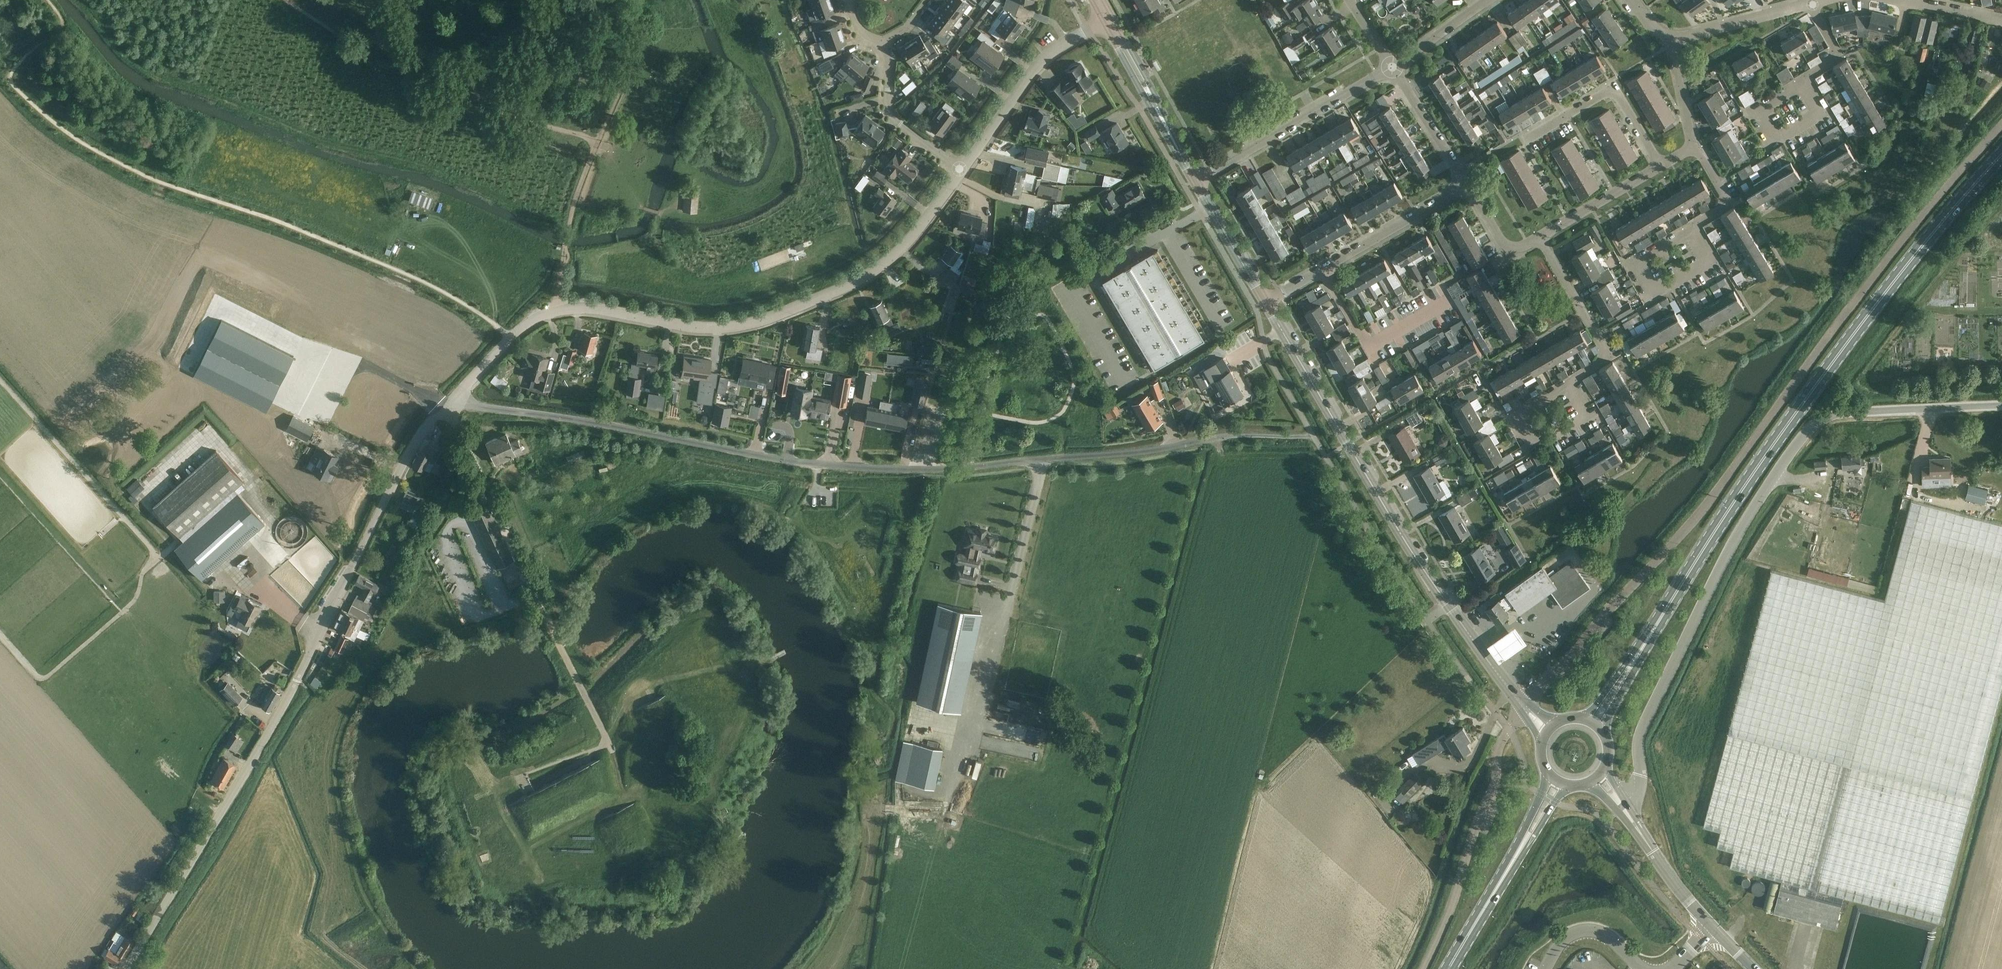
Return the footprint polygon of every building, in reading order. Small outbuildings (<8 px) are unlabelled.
[(812,8),(832,1),(831,0),(809,0),(812,8)] [(962,12),(947,0),(941,8),(959,22),(962,17),(960,16),(962,12)] [(975,0),(947,0),(962,12),(969,3),(973,6),(977,1),(975,0)] [(1034,0),(1006,0),(1004,4),(1018,9),(1020,1),(1033,3),(1034,0)] [(1144,12),(1153,7),(1156,11),(1166,6),(1162,0),(1137,0),(1144,12)] [(1289,16),(1292,21),(1302,15),(1318,4),(1316,0),(1305,0),(1293,8),(1289,1),(1278,8),(1285,19),(1289,16)] [(1390,11),(1392,10),(1395,15),(1406,8),(1403,3),(1405,2),(1403,0),(1383,0),(1390,11)] [(1529,0),(1528,0),(1518,6),(1528,20),(1538,13),(1529,0)] [(1545,0),(1529,0),(1538,13),(1539,13),(1542,18),(1545,15),(1542,10),(1549,6),(1545,0)] [(1586,10),(1600,0),(1579,0),(1586,10)] [(1683,1),(1692,15),(1710,2),(1708,0),(1685,0),(1683,1)] [(835,11),(832,1),(812,8),(807,10),(811,22),(809,22),(808,25),(809,27),(825,21),(823,16),(835,11)] [(991,3),(987,9),(991,12),(996,6),(991,3)] [(1003,9),(997,17),(1019,33),(1025,24),(1015,17),(1018,9),(1004,4),(1003,7),(1002,8),(1003,9)] [(1318,4),(1302,15),(1305,21),(1296,26),(1300,31),(1309,25),(1308,24),(1324,14),(1318,4)] [(1508,14),(1518,27),(1528,20),(1518,6),(1508,14)] [(961,23),(959,22),(941,8),(935,16),(950,28),(953,24),(958,27),(961,23)] [(1602,34),(1617,23),(1607,8),(1592,18),(1602,34)] [(1272,10),(1264,16),(1269,25),(1270,27),(1276,24),(1272,17),(1275,15),(1272,10)] [(1863,36),(1863,15),(1854,15),(1854,11),(1830,16),(1834,32),(1858,27),(1858,36),(1863,36)] [(1869,36),(1868,31),(1868,27),(1892,32),(1896,17),(1873,11),(1872,15),(1863,15),(1863,36),(1869,36)] [(1568,24),(1563,26),(1567,31),(1577,24),(1575,20),(1571,13),(1564,18),(1568,24)] [(1932,42),(1938,20),(1915,14),(1909,37),(1932,42)] [(950,28),(935,16),(929,25),(938,31),(934,36),(944,44),(951,34),(947,32),(950,28)] [(1586,16),(1581,20),(1584,24),(1589,21),(1586,16)] [(992,26),(988,31),(998,38),(1002,34),(1012,41),(1019,33),(997,17),(991,25),(992,26)] [(970,18),(967,22),(964,26),(967,28),(973,20),(970,18)] [(1944,19),(1941,34),(1944,34),(1946,35),(1949,36),(1951,28),(1957,30),(1959,23),(1944,19)] [(820,30),(823,40),(843,33),(839,23),(827,27),(825,21),(809,27),(810,30),(812,31),(814,30),(815,32),(820,30)] [(1497,21),(1487,29),(1496,42),(1507,35),(1497,21)] [(1617,23),(1602,34),(1613,49),(1628,38),(1617,23)] [(1556,31),(1553,33),(1556,38),(1567,31),(1563,26),(1563,27),(1561,24),(1554,28),(1556,31)] [(1308,39),(1312,45),(1316,50),(1321,46),(1338,35),(1332,26),(1316,36),(1315,35),(1308,39)] [(1570,35),(1573,40),(1584,33),(1580,28),(1570,35)] [(1486,50),(1496,42),(1487,29),(1477,36),(1486,50)] [(1514,34),(1522,45),(1527,41),(1519,30),(1514,34)] [(1793,36),(1801,50),(1812,43),(1803,30),(1793,36)] [(970,57),(982,65),(990,71),(1002,55),(991,47),(994,42),(981,32),(977,37),(982,41),(970,57)] [(1266,42),(1274,38),(1270,32),(1263,36),(1266,42)] [(1819,32),(1813,36),(1817,42),(1824,39),(1819,32)] [(847,43),(843,33),(823,40),(826,49),(822,51),(824,57),(827,56),(836,53),(834,47),(847,43)] [(1291,33),(1284,37),(1284,38),(1287,43),(1294,39),(1291,33)] [(1556,38),(1553,33),(1542,40),(1545,45),(1556,38)] [(1525,49),(1522,45),(1514,34),(1509,37),(1517,48),(1520,53),(1525,49)] [(938,53),(936,51),(931,42),(926,46),(919,35),(910,41),(921,59),(927,55),(929,58),(938,53)] [(1306,41),(1302,35),(1290,42),(1294,48),(1306,41)] [(1338,35),(1321,46),(1327,55),(1344,45),(1338,35)] [(1570,35),(1559,41),(1562,47),(1573,40),(1570,35)] [(1476,57),(1486,50),(1477,36),(1466,43),(1476,57)] [(1801,50),(1793,36),(1782,43),(1790,56),(1801,50)] [(1599,37),(1595,40),(1599,46),(1603,43),(1599,37)] [(921,59),(910,41),(900,47),(913,69),(917,67),(914,63),(921,59)] [(1562,47),(1559,41),(1549,48),(1552,54),(1562,47)] [(1294,49),(1294,48),(1291,43),(1283,48),(1287,54),(1294,49)] [(1476,57),(1466,43),(1456,51),(1465,64),(1468,62),(1474,69),(1481,64),(1476,57)] [(1916,58),(1924,60),(1927,47),(1919,45),(1916,58)] [(1744,56),(1752,69),(1763,63),(1755,49),(1744,56)] [(841,53),(830,59),(832,65),(844,59),(841,53)] [(841,66),(841,67),(835,74),(842,81),(849,73),(860,60),(853,53),(841,66)] [(1295,54),(1293,55),(1290,57),(1293,63),(1298,60),(1295,54)] [(946,63),(952,67),(955,70),(961,62),(952,55),(946,63)] [(1586,61),(1594,76),(1605,69),(1597,55),(1586,61)] [(1822,60),(1819,55),(1808,62),(1811,67),(1822,60)] [(1752,69),(1744,56),(1733,62),(1742,77),(1744,79),(1746,79),(1754,74),(1752,69)] [(820,64),(819,64),(823,73),(834,67),(832,65),(830,59),(820,64)] [(1840,77),(1853,69),(1847,59),(1833,66),(1840,77)] [(860,60),(849,73),(857,80),(868,67),(860,60)] [(1499,68),(1502,73),(1513,66),(1510,61),(1499,68)] [(1575,68),(1583,82),(1594,76),(1586,61),(1575,68)] [(1294,64),(1298,71),(1302,69),(1298,62),(1294,64)] [(1067,71),(1072,78),(1063,84),(1061,82),(1050,91),(1067,111),(1078,102),(1070,92),(1078,88),(1079,90),(1092,82),(1088,76),(1089,75),(1084,69),(1080,63),(1067,71)] [(1448,75),(1456,70),(1454,66),(1446,71),(1448,75)] [(1545,66),(1539,69),(1546,81),(1552,78),(1545,66)] [(1782,70),(1788,81),(1794,77),(1787,66),(1782,70)] [(1499,68),(1488,75),(1492,80),(1502,73),(1499,68)] [(1564,74),(1572,89),(1583,82),(1575,68),(1564,74)] [(1517,69),(1507,76),(1510,81),(1520,74),(1517,69)] [(1541,84),(1546,81),(1539,69),(1534,73),(1541,84)] [(1846,88),(1860,80),(1853,69),(1840,77),(1846,88)] [(977,84),(969,78),(958,70),(948,83),(967,98),(977,84)] [(1305,70),(1299,73),(1302,78),(1308,75),(1305,70)] [(1788,81),(1782,70),(1776,73),(1783,84),(1788,81)] [(1635,94),(1654,83),(1647,71),(1628,82),(1635,94)] [(1429,81),(1436,91),(1446,85),(1440,74),(1429,81)] [(1553,81),(1556,87),(1561,95),(1572,89),(1564,74),(1553,81)] [(873,78),(867,75),(862,88),(868,91),(873,78)] [(1492,80),(1488,75),(1478,82),(1481,87),(1492,80)] [(1460,76),(1454,80),(1452,81),(1455,85),(1463,80),(1460,76)] [(1504,84),(1510,81),(1507,76),(1496,82),(1499,87),(1500,87),(1504,94),(1508,91),(1504,84)] [(1983,78),(1979,85),(1987,89),(1991,82),(1983,78)] [(1462,83),(1455,87),(1457,89),(1459,88),(1460,89),(1465,87),(1469,84),(1466,80),(1462,83)] [(1706,113),(1725,102),(1718,90),(1723,87),(1719,80),(1704,90),(1708,96),(1699,101),(1706,113)] [(1853,99),(1866,91),(1860,80),(1846,88),(1853,99)] [(902,89),(906,94),(916,85),(912,81),(902,89)] [(1820,89),(1828,84),(1826,81),(1818,85),(1820,89)] [(1937,102),(1937,97),(1934,97),(1935,90),(1938,91),(1939,84),(1930,81),(1927,96),(1929,96),(1929,102),(1937,102)] [(1499,87),(1496,82),(1485,89),(1488,94),(1499,87)] [(1654,83),(1635,94),(1642,106),(1661,95),(1654,83)] [(1828,84),(1820,89),(1823,93),(1831,88),(1828,84)] [(1446,85),(1436,91),(1442,102),(1453,95),(1446,85)] [(1469,91),(1473,96),(1475,95),(1469,85),(1453,95),(1442,102),(1449,112),(1459,105),(1456,100),(1462,96),(1462,95),(1469,91)] [(1940,86),(1939,86),(1940,97),(1940,98),(1942,98),(1949,98),(1950,98),(1950,86),(1942,86),(1940,86)] [(1532,93),(1540,108),(1551,101),(1543,87),(1532,93)] [(1749,89),(1743,93),(1738,95),(1745,106),(1749,104),(1755,101),(1749,89)] [(1859,109),(1872,101),(1866,91),(1853,99),(1859,109)] [(862,92),(850,95),(851,101),(863,99),(862,92)] [(1521,100),(1529,114),(1540,108),(1532,93),(1521,100)] [(1475,95),(1473,96),(1459,105),(1449,112),(1455,122),(1466,115),(1465,115),(1462,109),(1476,101),(1479,106),(1482,105),(1475,95)] [(1649,118),(1668,107),(1661,95),(1642,106),(1649,118)] [(1510,106),(1518,121),(1529,114),(1521,100),(1510,106)] [(1866,120),(1879,112),(1872,101),(1859,109),(1866,120)] [(920,102),(918,105),(912,113),(917,117),(926,106),(920,102)] [(945,102),(942,107),(928,125),(942,136),(956,117),(951,113),(954,109),(945,102)] [(1725,102),(1706,113),(1713,125),(1715,124),(1718,129),(1732,121),(1729,115),(1728,116),(1724,110),(1729,108),(1725,102)] [(1839,102),(1831,107),(1833,110),(1841,106),(1839,102)] [(1466,115),(1455,122),(1462,132),(1472,125),(1468,119),(1484,109),(1482,105),(1479,106),(1465,115),(1466,115)] [(1390,106),(1366,122),(1369,126),(1378,120),(1382,126),(1386,123),(1397,116),(1390,106)] [(1499,113),(1502,118),(1507,127),(1518,121),(1510,106),(1499,113)] [(1841,106),(1833,110),(1836,114),(1844,110),(1841,106)] [(1668,107),(1649,118),(1656,130),(1662,126),(1665,131),(1671,128),(1667,123),(1675,119),(1668,107)] [(1029,116),(1024,128),(1044,135),(1045,133),(1049,134),(1052,126),(1048,125),(1048,123),(1047,122),(1050,113),(1039,109),(1036,118),(1029,116)] [(1597,132),(1616,121),(1609,109),(1591,120),(1597,132)] [(1074,112),(1067,117),(1076,128),(1088,121),(1083,114),(1077,117),(1074,112)] [(1866,134),(1872,131),(1885,123),(1879,112),(1866,120),(1860,123),(1866,134)] [(865,115),(860,123),(856,127),(847,128),(846,121),(836,122),(838,136),(848,135),(848,133),(854,132),(861,138),(862,135),(875,145),(884,132),(870,121),(872,119),(865,115)] [(1488,115),(1478,121),(1481,126),(1485,124),(1489,130),(1495,126),(1491,120),(1488,115)] [(1403,126),(1397,116),(1386,123),(1393,133),(1403,126)] [(1351,117),(1340,124),(1349,138),(1359,131),(1351,117)] [(1616,121),(1597,132),(1604,144),(1623,133),(1616,121)] [(1732,121),(1718,129),(1721,134),(1712,140),(1720,151),(1739,140),(1732,128),(1735,126),(1732,121)] [(1115,150),(1128,142),(1117,123),(1103,131),(1107,137),(1103,139),(1108,146),(1111,144),(1115,150)] [(1844,128),(1846,132),(1854,127),(1852,123),(1844,128)] [(1338,144),(1337,144),(1347,161),(1354,157),(1346,144),(1344,145),(1342,142),(1349,138),(1340,124),(1330,130),(1338,144)] [(1472,125),(1462,132),(1468,142),(1473,140),(1476,144),(1481,141),(1478,136),(1479,136),(1472,125)] [(1100,133),(1096,126),(1086,132),(1090,139),(1100,133)] [(1368,135),(1379,128),(1378,127),(1375,128),(1374,126),(1366,131),(1368,135)] [(1399,143),(1410,136),(1403,126),(1393,133),(1399,143)] [(1381,127),(1379,128),(1368,135),(1371,139),(1374,145),(1379,142),(1375,136),(1384,131),(1381,127)] [(1857,131),(1854,127),(1846,132),(1848,136),(1857,131)] [(1330,130),(1319,136),(1327,150),(1337,144),(1338,144),(1330,130)] [(1827,134),(1830,139),(1837,135),(1834,130),(1827,134)] [(1623,133),(1604,144),(1611,156),(1630,145),(1623,133)] [(1830,139),(1827,134),(1821,138),(1824,143),(1830,139)] [(895,136),(890,144),(896,149),(902,141),(895,136)] [(1316,156),(1317,156),(1319,160),(1323,158),(1321,154),(1327,150),(1319,136),(1308,142),(1316,156)] [(1406,154),(1417,147),(1410,136),(1399,143),(1406,153),(1406,154)] [(1387,137),(1379,142),(1382,147),(1390,142),(1387,137)] [(1810,148),(1811,148),(1817,144),(1814,138),(1807,142),(1808,145),(1810,148)] [(1559,162),(1578,151),(1571,139),(1552,150),(1559,162)] [(1086,140),(1080,144),(1086,153),(1092,149),(1086,140)] [(1739,140),(1720,151),(1726,163),(1732,160),(1735,165),(1749,157),(1739,140)] [(1071,141),(1067,145),(1072,150),(1077,146),(1071,141)] [(1835,148),(1845,164),(1856,158),(1846,141),(1835,148)] [(1316,156),(1308,142),(1298,149),(1306,163),(1316,156)] [(1630,145),(1611,156),(1618,168),(1637,157),(1630,145)] [(1771,151),(1773,153),(1776,159),(1785,154),(1784,150),(1781,145),(1771,151)] [(1808,145),(1802,149),(1805,154),(1812,150),(1811,148),(1810,148),(1808,145)] [(1028,147),(1026,160),(1035,162),(1045,164),(1044,170),(1059,174),(1060,172),(1061,166),(1061,165),(1046,162),(1048,152),(1038,149),(1028,147)] [(1388,157),(1397,151),(1394,147),(1385,152),(1388,157)] [(1394,168),(1409,158),(1413,164),(1423,157),(1417,147),(1406,154),(1406,153),(1391,163),(1394,168)] [(1826,153),(1836,169),(1845,164),(1835,148),(1826,153)] [(901,149),(895,157),(894,159),(885,171),(894,179),(897,174),(908,182),(917,169),(906,161),(910,156),(910,157),(911,157),(901,149)] [(1306,163),(1298,149),(1287,155),(1295,169),(1306,163)] [(1508,173),(1526,162),(1519,150),(1501,161),(1508,173)] [(1578,151),(1559,162),(1566,173),(1585,162),(1578,151)] [(1770,155),(1764,159),(1767,164),(1776,159),(1773,153),(1770,155)] [(1826,175),(1836,169),(1826,153),(1817,159),(1826,175)] [(1367,154),(1360,158),(1363,163),(1370,159),(1367,154)] [(1413,164),(1414,166),(1419,174),(1420,173),(1423,178),(1428,175),(1425,170),(1430,167),(1423,157),(1413,164)] [(1356,167),(1363,163),(1360,158),(1353,162),(1356,167)] [(1378,158),(1369,163),(1372,169),(1383,162),(1380,158),(1378,158)] [(1753,162),(1758,170),(1767,164),(1764,159),(1757,163),(1755,160),(1753,162)] [(1817,181),(1826,175),(1817,159),(1807,165),(1817,181)] [(1781,167),(1791,183),(1800,177),(1791,161),(1786,164),(1781,167)] [(1336,166),(1342,175),(1349,171),(1344,162),(1336,166)] [(1526,162),(1508,173),(1515,185),(1533,174),(1526,162)] [(1585,162),(1566,173),(1573,185),(1592,174),(1585,162)] [(1753,162),(1744,167),(1749,175),(1758,170),(1753,162)] [(1372,169),(1369,163),(1362,168),(1365,173),(1372,169)] [(1011,165),(1008,177),(1040,184),(1041,179),(1034,177),(1034,178),(1025,176),(1026,168),(1021,167),(1011,165)] [(1335,179),(1342,175),(1336,166),(1330,170),(1335,179)] [(1262,173),(1266,179),(1275,174),(1271,167),(1262,173)] [(1394,175),(1397,180),(1410,172),(1407,167),(1394,175)] [(1749,175),(1744,167),(1737,171),(1742,179),(1749,175)] [(1791,183),(1781,167),(1772,173),(1782,189),(1791,183)] [(887,178),(876,170),(872,176),(883,184),(887,178)] [(1059,174),(1044,170),(1042,177),(1058,180),(1059,174)] [(1767,175),(1763,178),(1772,194),(1782,189),(1772,173),(1770,170),(1766,173),(1767,175)] [(1265,193),(1270,190),(1258,171),(1251,176),(1259,188),(1261,187),(1265,193)] [(1355,172),(1347,176),(1350,181),(1352,185),(1359,180),(1355,172)] [(1735,173),(1731,175),(1736,183),(1739,181),(1735,173)] [(1266,179),(1267,181),(1270,186),(1279,180),(1275,174),(1266,179)] [(1533,174),(1515,185),(1522,197),(1540,186),(1533,174)] [(1592,174),(1573,185),(1580,197),(1599,186),(1592,174)] [(863,175),(855,187),(860,191),(869,179),(863,175)] [(1067,175),(1066,182),(1073,183),(1074,176),(1067,175)] [(1350,181),(1347,176),(1340,180),(1343,185),(1350,181)] [(1005,194),(1013,196),(1014,190),(1021,192),(1022,187),(1032,189),(1032,191),(1038,192),(1037,195),(1060,200),(1062,189),(1057,188),(1049,186),(1050,181),(1041,179),(1040,184),(1008,177),(1005,194)] [(1691,185),(1699,198),(1709,191),(1701,178),(1691,185)] [(1763,178),(1754,184),(1763,200),(1772,194),(1763,178)] [(1325,179),(1317,183),(1320,188),(1328,184),(1325,179)] [(1270,186),(1274,192),(1283,187),(1279,180),(1270,186)] [(1747,183),(1749,186),(1744,189),(1753,205),(1763,200),(1754,184),(1752,180),(1747,183)] [(1402,196),(1397,188),(1394,182),(1383,188),(1392,203),(1402,196)] [(1313,192),(1320,188),(1317,183),(1311,187),(1313,192)] [(1112,190),(1110,191),(1102,195),(1109,207),(1122,200),(1127,207),(1145,196),(1138,184),(1121,195),(1117,197),(1112,190)] [(1680,191),(1688,204),(1699,198),(1691,185),(1680,191)] [(1306,196),(1301,186),(1293,191),(1298,200),(1306,196)] [(1540,186),(1522,197),(1529,208),(1547,197),(1540,186)] [(874,194),(879,198),(873,206),(885,215),(896,200),(879,187),(874,194)] [(1244,206),(1258,197),(1252,187),(1237,195),(1244,206)] [(1287,194),(1283,187),(1274,192),(1278,199),(1285,195),(1287,194)] [(1392,203),(1383,188),(1373,195),(1381,209),(1392,203)] [(1326,189),(1319,193),(1322,198),(1329,194),(1326,189)] [(1274,198),(1270,190),(1265,193),(1269,201),(1274,198)] [(1365,192),(1368,197),(1362,201),(1370,215),(1381,209),(1373,195),(1370,190),(1365,192)] [(1293,191),(1287,194),(1285,195),(1291,205),(1298,200),(1293,191)] [(1688,204),(1680,191),(1669,197),(1677,211),(1688,204)] [(433,199),(412,192),(409,201),(430,208),(433,199)] [(684,193),(683,211),(697,213),(699,195),(684,193)] [(1322,198),(1319,193),(1312,197),(1315,202),(1322,198)] [(1258,197),(1244,206),(1250,216),(1264,208),(1258,197)] [(1677,211),(1669,197),(1659,204),(1667,217),(1677,211)] [(1305,201),(1297,205),(1303,215),(1310,211),(1305,201)] [(1370,215),(1362,201),(1351,207),(1359,221),(1370,215)] [(1066,212),(1068,203),(1063,203),(1059,202),(1059,203),(1058,202),(1058,203),(1053,203),(1052,216),(1055,216),(1066,212)] [(1667,217),(1659,204),(1648,210),(1656,223),(1667,217)] [(1273,208),(1275,211),(1271,214),(1273,217),(1277,215),(1282,212),(1278,205),(1273,208)] [(1303,215),(1297,205),(1291,209),(1296,219),(1303,215)] [(1727,226),(1741,218),(1734,207),(1721,215),(1727,226)] [(1256,227),(1270,219),(1264,208),(1250,216),(1256,227)] [(1656,223),(1648,210),(1637,217),(1645,230),(1656,223)] [(1333,217),(1341,232),(1352,225),(1344,211),(1333,217)] [(958,227),(967,230),(985,234),(988,223),(980,221),(981,217),(961,212),(958,227)] [(1286,219),(1282,212),(1277,215),(1281,222),(1286,219)] [(1454,234),(1469,225),(1462,214),(1448,223),(1454,234)] [(1322,224),(1331,238),(1341,232),(1333,217),(1322,224)] [(1637,217),(1627,223),(1634,236),(1645,230),(1637,217)] [(1681,217),(1677,219),(1674,221),(1677,227),(1684,223),(1681,217)] [(1741,218),(1727,226),(1734,237),(1747,228),(1741,218)] [(1262,238),(1276,230),(1270,219),(1256,227),(1262,238)] [(1596,223),(1589,227),(1598,242),(1605,238),(1596,223)] [(1634,236),(1627,223),(1616,230),(1624,243),(1634,236)] [(1312,230),(1320,244),(1331,238),(1322,224),(1312,230)] [(1469,225),(1454,234),(1461,245),(1475,236),(1469,225)] [(1290,236),(1294,233),(1290,226),(1285,228),(1290,236)] [(1439,228),(1434,231),(1441,242),(1446,239),(1439,228)] [(1709,237),(1717,232),(1715,228),(1707,233),(1709,237)] [(1747,228),(1734,237),(1741,247),(1754,239),(1747,228)] [(1268,248),(1283,240),(1276,230),(1262,238),(1268,248)] [(1301,236),(1304,242),(1309,250),(1320,244),(1312,230),(1301,236)] [(1717,232),(1709,237),(1712,241),(1720,236),(1717,232)] [(1294,233),(1290,236),(1294,243),(1298,240),(1294,233)] [(1416,241),(1425,256),(1435,250),(1433,246),(1427,235),(1416,241)] [(1467,256),(1482,247),(1475,236),(1461,245),(1467,256)] [(982,244),(980,251),(988,253),(989,247),(991,241),(983,239),(982,244)] [(1452,250),(1446,239),(1441,242),(1447,253),(1452,250)] [(1572,257),(1579,269),(1598,258),(1591,246),(1594,244),(1591,239),(1577,247),(1580,252),(1572,257)] [(1747,258),(1760,250),(1754,239),(1741,247),(1747,258)] [(1283,240),(1268,248),(1275,259),(1289,251),(1283,240)] [(1412,258),(1415,262),(1425,256),(1416,241),(1406,247),(1412,258)] [(944,272),(940,278),(951,286),(961,271),(957,268),(963,259),(960,257),(964,252),(961,251),(950,244),(942,257),(952,264),(946,273),(944,272)] [(1423,276),(1415,262),(1412,258),(1406,247),(1395,254),(1398,258),(1393,261),(1401,275),(1407,271),(1403,264),(1407,261),(1410,267),(1409,268),(1416,280),(1423,276)] [(1482,247),(1467,256),(1474,267),(1488,258),(1482,247)] [(1446,257),(1441,250),(1437,253),(1441,260),(1446,257)] [(1458,261),(1452,250),(1447,253),(1453,264),(1458,261)] [(1722,258),(1730,253),(1728,250),(1720,255),(1722,258)] [(1754,268),(1767,260),(1760,250),(1747,258),(1744,260),(1746,265),(1750,262),(1754,268)] [(1730,253),(1722,258),(1725,262),(1733,258),(1730,253)] [(1123,267),(1118,270),(1124,281),(1109,289),(1155,368),(1193,346),(1187,337),(1198,331),(1196,332),(1150,254),(1125,269),(1123,267)] [(1604,269),(1598,258),(1579,269),(1585,281),(1594,276),(1597,281),(1611,273),(1608,267),(1604,269)] [(1737,264),(1734,259),(1726,263),(1729,268),(1737,264)] [(1392,273),(1391,270),(1385,260),(1374,266),(1380,276),(1385,274),(1397,294),(1405,290),(1401,284),(1394,272),(1392,273)] [(1773,271),(1767,260),(1754,268),(1760,279),(1773,271)] [(1458,261),(1453,264),(1460,275),(1465,272),(1458,261)] [(1363,272),(1370,283),(1376,279),(1384,293),(1389,291),(1380,276),(1374,266),(1363,272)] [(1439,280),(1431,267),(1423,272),(1431,285),(1439,280)] [(1481,267),(1467,275),(1473,286),(1488,278),(1481,267)] [(1741,271),(1733,276),(1735,280),(1743,275),(1741,271)] [(1359,289),(1365,285),(1374,300),(1378,297),(1370,283),(1363,272),(1353,278),(1359,289)] [(1614,278),(1611,273),(1597,281),(1600,286),(1592,291),(1599,303),(1617,292),(1610,281),(1614,278)] [(1716,282),(1720,287),(1726,283),(1731,280),(1728,275),(1716,282)] [(1735,280),(1737,284),(1746,279),(1743,275),(1735,280)] [(1359,289),(1353,278),(1342,284),(1349,295),(1355,291),(1363,306),(1368,303),(1359,289)] [(1480,297),(1494,289),(1488,278),(1473,286),(1480,297)] [(974,282),(964,279),(960,291),(970,294),(974,282)] [(1453,298),(1458,295),(1463,292),(1457,281),(1447,287),(1453,298)] [(1720,287),(1716,282),(1710,286),(1713,291),(1720,287)] [(1417,287),(1410,291),(1413,296),(1420,292),(1417,287)] [(1486,308),(1500,300),(1494,289),(1480,297),(1486,308)] [(1698,293),(1701,298),(1707,294),(1704,289),(1698,293)] [(1725,296),(1734,312),(1744,307),(1734,290),(1725,296)] [(1620,298),(1617,292),(1599,303),(1605,315),(1614,310),(1619,318),(1633,310),(1628,302),(1620,306),(1617,300),(1620,298)] [(1328,308),(1324,310),(1321,304),(1331,298),(1328,293),(1310,303),(1313,308),(1306,313),(1312,324),(1327,315),(1332,313),(1328,308)] [(1701,298),(1698,293),(1691,297),(1694,302),(1701,298)] [(1378,297),(1387,312),(1392,309),(1386,297),(1385,298),(1383,294),(1378,297)] [(1398,294),(1393,298),(1397,306),(1402,303),(1401,300),(1398,295),(1398,294)] [(1458,295),(1453,298),(1460,309),(1465,306),(1458,295)] [(1715,301),(1725,318),(1734,312),(1725,296),(1715,301)] [(1667,297),(1660,301),(1663,306),(1670,302),(1667,297)] [(1500,300),(1486,308),(1492,319),(1507,311),(1500,300)] [(902,330),(899,324),(898,322),(893,324),(890,318),(889,316),(888,317),(881,301),(869,306),(876,321),(882,318),(890,336),(902,330)] [(1706,307),(1715,323),(1725,318),(1715,301),(1706,307)] [(1648,308),(1651,313),(1657,309),(1655,304),(1648,308)] [(1465,306),(1460,309),(1466,320),(1471,317),(1465,306)] [(1715,323),(1706,307),(1696,312),(1706,329),(1715,323)] [(1648,308),(1641,312),(1644,317),(1651,313),(1648,308)] [(1369,321),(1374,318),(1369,310),(1364,313),(1369,321)] [(1499,330),(1513,322),(1507,311),(1492,319),(1499,330)] [(1666,317),(1675,333),(1684,328),(1675,311),(1666,317)] [(1327,315),(1312,324),(1319,335),(1334,327),(1327,315)] [(1629,319),(1632,324),(1639,320),(1636,315),(1629,319)] [(1471,317),(1466,320),(1472,331),(1477,328),(1471,317)] [(1665,338),(1675,333),(1666,317),(1656,322),(1665,338)] [(1450,326),(1451,327),(1453,331),(1464,324),(1461,319),(1450,326)] [(1632,324),(1629,319),(1623,323),(1626,328),(1632,324)] [(195,375),(257,406),(266,411),(293,357),(222,321),(195,375)] [(1334,336),(1348,328),(1345,322),(1331,331),(1334,336)] [(1513,322),(1499,330),(1505,341),(1519,333),(1513,322)] [(1665,338),(1656,322),(1647,328),(1656,344),(1665,338)] [(808,348),(806,357),(820,360),(822,349),(816,348),(820,327),(806,325),(802,346),(808,348)] [(1451,353),(1460,367),(1471,361),(1462,347),(1453,331),(1451,327),(1445,331),(1456,350),(1451,353)] [(1637,333),(1634,327),(1630,330),(1633,335),(1628,339),(1637,355),(1647,349),(1637,333)] [(1337,341),(1351,334),(1351,333),(1348,328),(1334,336),(1337,341)] [(1479,342),(1484,339),(1477,328),(1472,331),(1479,342)] [(1585,328),(1581,330),(1587,341),(1591,339),(1585,328)] [(1656,344),(1647,328),(1637,333),(1647,349),(1656,344)] [(1586,365),(1590,363),(1581,347),(1588,343),(1587,341),(1581,330),(1580,330),(1569,336),(1577,349),(1583,359),(1582,359),(1586,365)] [(597,336),(584,332),(580,349),(586,351),(585,356),(591,358),(597,336)] [(1428,338),(1431,343),(1434,348),(1441,344),(1438,339),(1442,337),(1439,332),(1428,338)] [(1574,357),(1572,353),(1577,349),(1569,336),(1558,342),(1566,356),(1569,360),(1574,357)] [(1428,338),(1417,345),(1412,348),(1420,361),(1425,358),(1420,350),(1431,343),(1428,338)] [(1479,342),(1485,353),(1490,350),(1484,339),(1479,342)] [(1334,361),(1349,352),(1342,340),(1327,349),(1334,361)] [(1462,347),(1471,361),(1482,355),(1473,340),(1462,347)] [(1566,356),(1558,342),(1548,348),(1555,362),(1566,356)] [(1555,362),(1548,348),(1537,355),(1545,368),(1555,362)] [(1410,366),(1416,363),(1408,349),(1402,352),(1410,366)] [(573,364),(576,352),(569,350),(566,362),(573,364)] [(629,377),(626,393),(638,394),(641,379),(638,378),(640,364),(647,366),(647,371),(655,372),(657,355),(646,354),(646,352),(638,351),(637,361),(635,361),(632,360),(629,377)] [(1349,352),(1334,361),(1341,372),(1355,363),(1349,352)] [(887,353),(886,364),(911,366),(912,355),(887,353)] [(1460,367),(1451,353),(1440,359),(1449,374),(1460,367)] [(548,394),(554,370),(551,379),(543,377),(548,359),(532,354),(531,359),(525,357),(522,367),(529,368),(526,376),(541,381),(538,391),(529,388),(529,389),(548,394)] [(1545,368),(1537,355),(1526,361),(1534,374),(1545,368)] [(685,356),(682,378),(683,374),(702,376),(702,379),(708,380),(711,360),(685,356)] [(744,359),(740,376),(765,381),(764,386),(772,388),(775,373),(776,366),(769,365),(744,359)] [(1369,364),(1366,359),(1352,367),(1355,372),(1369,364)] [(1449,374),(1440,359),(1429,366),(1438,380),(1449,374)] [(1534,374),(1526,361),(1516,367),(1523,380),(1534,374)] [(1613,361),(1599,369),(1606,380),(1619,372),(1613,361)] [(1369,364),(1355,372),(1359,378),(1373,370),(1369,364)] [(778,384),(777,393),(786,395),(791,367),(782,365),(782,367),(781,367),(778,384)] [(1202,390),(1212,384),(1225,407),(1233,402),(1231,400),(1244,393),(1230,370),(1218,377),(1211,365),(1194,375),(1202,390)] [(1380,366),(1374,369),(1382,383),(1388,380),(1380,366)] [(1525,400),(1522,394),(1516,384),(1523,380),(1516,367),(1505,373),(1512,387),(1518,396),(1522,402),(1525,400)] [(861,370),(859,385),(868,387),(871,371),(861,370)] [(1612,391),(1626,383),(1619,372),(1606,380),(1612,391)] [(880,373),(878,382),(898,386),(900,377),(880,373)] [(1494,380),(1490,382),(1498,395),(1512,387),(1505,373),(1494,380)] [(836,381),(832,404),(846,406),(851,379),(851,376),(838,374),(837,374),(836,381)] [(1403,380),(1412,395),(1423,389),(1415,374),(1403,380)] [(1412,395),(1403,380),(1400,375),(1394,379),(1397,384),(1392,387),(1400,402),(1412,395)] [(919,377),(916,394),(926,396),(930,379),(919,377)] [(1372,380),(1367,383),(1363,377),(1348,386),(1355,397),(1375,385),(1372,380)] [(719,379),(718,384),(722,387),(726,385),(727,381),(723,378),(719,379)] [(699,381),(696,402),(712,404),(715,383),(708,382),(699,381)] [(1158,381),(1150,384),(1156,399),(1163,396),(1158,381)] [(1589,390),(1597,385),(1595,381),(1587,386),(1589,390)] [(1375,385),(1355,397),(1362,409),(1377,400),(1373,395),(1379,391),(1384,388),(1381,383),(1376,386),(1375,385)] [(1626,383),(1612,391),(1618,402),(1632,394),(1626,383)] [(1597,385),(1589,390),(1591,394),(1600,389),(1597,385)] [(796,387),(792,413),(805,416),(806,414),(807,414),(810,397),(811,390),(796,387)] [(1461,420),(1476,411),(1469,399),(1477,395),(1474,389),(1460,397),(1463,403),(1454,408),(1461,420)] [(665,397),(648,394),(646,409),(663,412),(665,397)] [(1632,394),(1618,402),(1625,412),(1638,404),(1632,394)] [(1163,421),(1147,395),(1133,404),(1148,429),(1163,421)] [(1375,403),(1378,409),(1392,401),(1389,395),(1375,403)] [(810,397),(807,414),(827,418),(830,401),(810,397)] [(1181,398),(1174,403),(1178,411),(1186,406),(1181,398)] [(865,404),(862,419),(884,423),(887,408),(889,402),(880,401),(879,406),(865,404)] [(889,402),(885,423),(906,427),(909,412),(895,409),(896,404),(889,402)] [(1117,403),(1110,407),(1115,415),(1122,411),(1117,403)] [(1608,403),(1599,407),(1602,412),(1610,407),(1608,403)] [(1624,421),(1628,418),(1631,423),(1645,415),(1638,404),(1625,412),(1620,415),(1624,421)] [(716,405),(712,422),(728,425),(731,408),(716,405)] [(1610,407),(1602,412),(1604,415),(1612,411),(1610,407)] [(1422,420),(1417,411),(1406,417),(1412,426),(1422,420)] [(1479,432),(1494,423),(1491,418),(1483,423),(1476,411),(1461,420),(1468,432),(1476,427),(1479,432)] [(1608,422),(1612,419),(1614,418),(1612,414),(1605,418),(1608,422)] [(1625,433),(1634,428),(1637,434),(1651,426),(1645,415),(1631,423),(1623,428),(1625,433)] [(286,430),(306,440),(313,427),(293,416),(286,430)] [(1494,423),(1479,432),(1483,437),(1474,442),(1481,454),(1496,445),(1489,434),(1497,429),(1494,423)] [(1614,433),(1622,428),(1620,424),(1612,429),(1614,433)] [(1420,453),(1404,427),(1389,436),(1404,462),(1420,453)] [(1595,434),(1598,440),(1605,436),(1600,428),(1593,432),(1595,435),(1595,434)] [(1622,428),(1614,433),(1616,437),(1625,432),(1622,428)] [(1511,429),(1505,432),(1508,438),(1514,434),(1511,429)] [(522,451),(518,440),(510,443),(506,434),(486,442),(495,463),(522,451)] [(1595,434),(1595,435),(1588,438),(1591,443),(1598,440),(1595,434)] [(288,436),(282,451),(297,457),(303,442),(288,436)] [(1440,436),(1438,444),(1446,447),(1449,439),(1440,436)] [(1576,445),(1579,450),(1586,447),(1583,442),(1576,445)] [(243,462),(248,457),(234,443),(229,447),(243,462)] [(1447,459),(1448,455),(1458,449),(1455,443),(1432,457),(1437,465),(1447,459)] [(1603,449),(1613,465),(1622,459),(1613,443),(1603,449)] [(431,445),(426,454),(419,451),(412,464),(414,465),(414,467),(417,468),(418,467),(423,470),(428,459),(430,460),(434,462),(440,450),(431,445)] [(1496,445),(1481,454),(1488,466),(1497,461),(1500,466),(1514,458),(1510,452),(1503,457),(1496,445)] [(1579,450),(1576,445),(1570,449),(1573,454),(1579,450)] [(306,468),(313,471),(330,480),(334,473),(338,466),(335,464),(339,457),(317,446),(306,468)] [(1594,454),(1603,470),(1613,465),(1603,449),(1594,454)] [(175,549),(195,571),(201,579),(264,523),(234,489),(243,481),(216,450),(154,506),(184,541),(175,549)] [(583,450),(566,457),(569,463),(581,458),(585,456),(583,450)] [(1585,459),(1594,475),(1603,470),(1594,454),(1585,459)] [(1854,469),(1854,468),(1861,467),(1860,454),(1841,456),(1843,470),(1854,469)] [(1533,457),(1541,471),(1551,487),(1560,482),(1550,463),(1545,466),(1542,462),(1541,462),(1537,455),(1533,457)] [(1922,467),(1923,477),(1923,480),(1934,479),(1933,477),(1951,476),(1950,458),(1930,458),(1930,467),(1922,467)] [(1524,462),(1527,467),(1533,464),(1530,459),(1524,462)] [(1594,475),(1585,459),(1575,465),(1584,481),(1594,475)] [(1814,461),(1815,469),(1827,468),(1826,460),(1814,461)] [(1527,467),(1524,462),(1517,466),(1520,471),(1527,467)] [(534,466),(533,466),(527,469),(532,479),(537,477),(538,477),(534,466)] [(1445,493),(1430,467),(1414,476),(1429,502),(1445,493)] [(1512,469),(1505,473),(1508,478),(1515,474),(1512,469)] [(1498,484),(1508,478),(1505,473),(1504,471),(1494,477),(1498,484)] [(1551,487),(1541,471),(1532,476),(1541,493),(1551,487)] [(1541,493),(1532,476),(1523,482),(1532,498),(1541,493)] [(1532,498),(1523,482),(1513,487),(1523,503),(1532,498)] [(1969,485),(1965,499),(1985,504),(1988,490),(1969,485)] [(148,486),(139,493),(144,499),(152,492),(148,486)] [(402,501),(411,506),(415,508),(422,493),(418,491),(408,487),(402,501)] [(1523,503),(1513,487),(1504,493),(1513,509),(1523,503)] [(1472,500),(1467,491),(1457,497),(1462,506),(1472,500)] [(1903,498),(1900,507),(1906,508),(1908,499),(1903,498)] [(1780,574),(1771,571),(1703,826),(1720,831),(1716,847),(1734,851),(1730,867),(1782,880),(1773,911),(1835,928),(1843,897),(1939,922),(1972,798),(2001,687),(2001,524),(1910,499),(1884,601),(1780,574)] [(140,502),(135,506),(147,520),(153,516),(140,502)] [(477,508),(472,511),(497,567),(503,564),(512,560),(486,504),(477,508)] [(1470,533),(1455,507),(1439,516),(1455,542),(1470,533)] [(998,535),(969,529),(966,543),(970,544),(968,554),(964,553),(962,562),(964,563),(962,570),(960,569),(958,578),(975,583),(977,573),(975,573),(977,566),(979,567),(981,557),(979,556),(981,547),(995,549),(998,535)] [(330,567),(338,560),(316,535),(309,541),(315,547),(313,549),(330,567)] [(1526,559),(1517,543),(1504,550),(1515,567),(1526,559)] [(1480,547),(1464,555),(1479,581),(1495,572),(1480,547)] [(1505,592),(1507,594),(1498,600),(1487,608),(1497,622),(1508,614),(1506,610),(1514,605),(1520,613),(1551,591),(1562,607),(1590,587),(1571,561),(1550,576),(1542,566),(1519,582),(1505,592)] [(352,604),(361,609),(367,612),(371,603),(367,601),(372,593),(374,594),(378,585),(360,575),(355,583),(365,589),(359,599),(355,597),(352,604)] [(225,591),(214,591),(214,602),(225,602),(225,591)] [(247,629),(250,623),(252,624),(257,613),(258,613),(262,607),(248,600),(248,601),(240,597),(235,607),(243,610),(239,617),(241,618),(238,623),(239,626),(245,629),(247,629)] [(927,653),(916,702),(960,712),(971,662),(981,612),(938,603),(927,653)] [(372,606),(369,612),(377,617),(381,612),(372,606)] [(363,620),(351,614),(342,609),(338,618),(360,628),(363,620)] [(360,628),(338,618),(334,626),(347,633),(346,635),(364,644),(369,633),(359,628),(360,628)] [(1516,628),(1488,648),(1499,664),(1527,644),(1516,628)] [(346,645),(349,639),(341,635),(338,641),(346,645)] [(975,643),(973,657),(980,658),(982,644),(975,643)] [(236,653),(232,657),(236,661),(240,657),(236,653)] [(321,676),(328,667),(324,664),(312,681),(321,687),(326,680),(321,676)] [(288,678),(280,674),(276,682),(284,686),(288,678)] [(241,698),(227,683),(220,690),(235,705),(241,698)] [(273,687),(262,706),(270,711),(280,693),(279,692),(281,688),(276,686),(275,688),(273,687)] [(1471,748),(1464,736),(1467,734),(1463,727),(1446,737),(1444,734),(1413,753),(1419,763),(1450,745),(1457,756),(1471,748)] [(233,733),(225,744),(236,752),(244,741),(233,733)] [(942,748),(902,742),(895,781),(934,788),(942,748)] [(211,782),(215,784),(223,789),(236,766),(224,759),(221,764),(216,761),(212,769),(216,772),(211,782)] [(1408,795),(1409,796),(1423,781),(1413,771),(1399,787),(1400,787),(1394,793),(1403,801),(1408,795)] [(136,905),(131,912),(135,915),(140,908),(136,905)] [(140,912),(136,919),(140,921),(144,914),(140,912)] [(125,937),(122,934),(116,931),(112,938),(114,940),(109,949),(109,950),(105,957),(116,964),(121,955),(124,957),(133,942),(125,937)]
